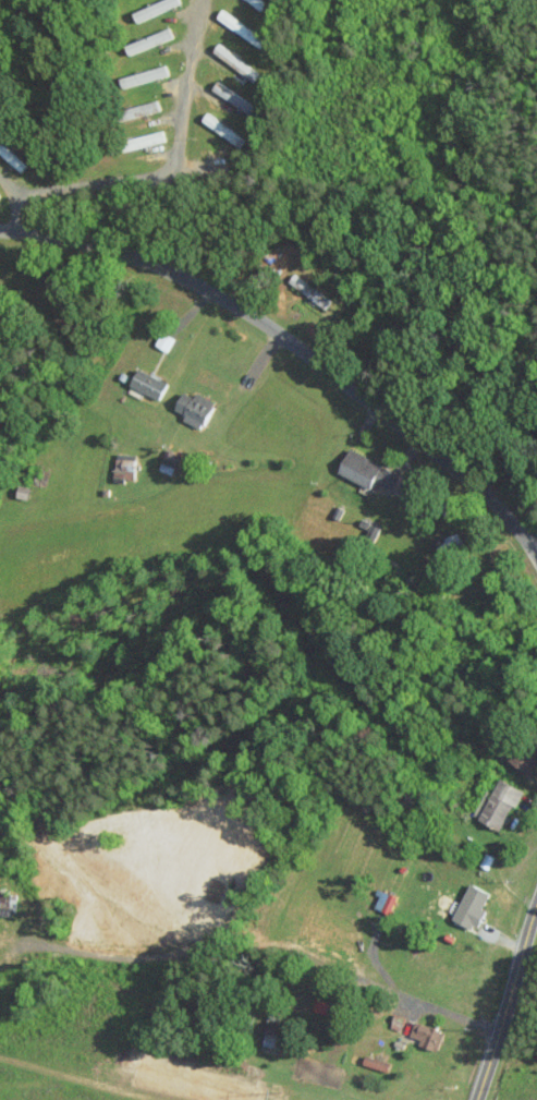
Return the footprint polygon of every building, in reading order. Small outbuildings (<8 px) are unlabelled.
[(212,52),(242,72),(247,64),(217,44),(212,52)] [(249,114),(254,106),(218,82),(212,90),(249,114)] [(161,398),(169,381),(139,367),(131,384),(161,398)] [(194,396),(184,391),(176,408),(187,413),(184,418),(203,428),(216,401),(197,391),(194,396)] [(406,475),(350,448),(339,471),(371,487),(374,481),(398,492),(406,475)] [(179,452),(166,449),(161,470),(174,473),(179,452)] [(136,479),(136,453),(116,453),(115,478),(136,479)] [(465,542),(457,530),(442,539),(443,541),(437,546),(445,556),(465,542)] [(531,773),(536,764),(536,733),(534,730),(513,761),(531,773)] [(523,788),(500,776),(478,818),(502,830),(523,788)] [(453,919),(475,929),(491,892),(469,882),(453,919)] [(261,1044),(273,1047),(281,1012),(269,1009),(261,1044)] [(442,1028),(411,1022),(408,1036),(418,1038),(417,1046),(437,1050),(442,1028)] [(389,1062),(364,1056),(362,1065),(388,1070),(389,1062)]
